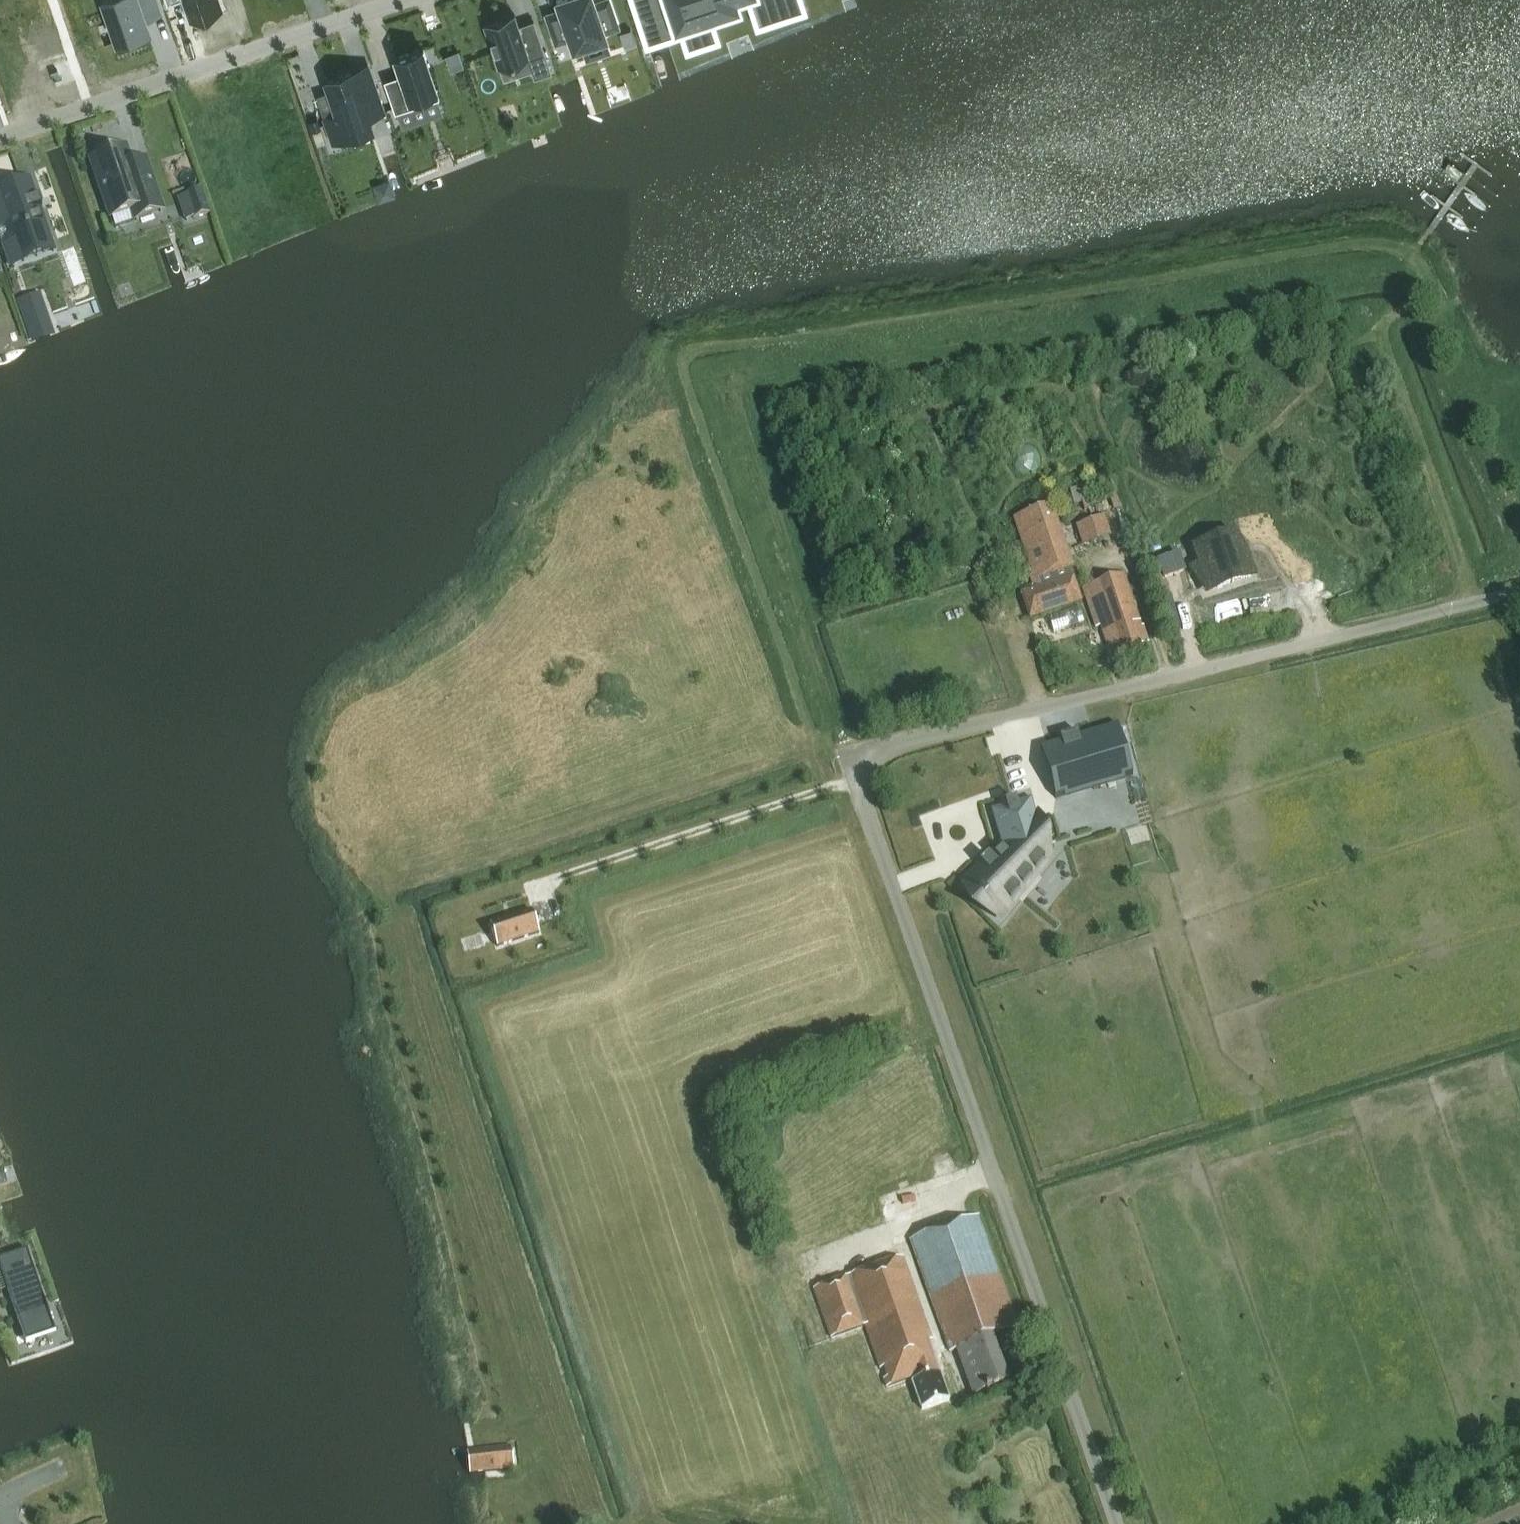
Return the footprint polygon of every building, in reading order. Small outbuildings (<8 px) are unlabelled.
[(156,0),(105,0),(118,39),(145,30),(141,21),(146,19),(144,14),(159,9),(156,0)] [(190,14),(221,4),(219,0),(185,0),(190,14)] [(544,13),(555,44),(569,39),(572,49),(608,37),(606,32),(620,27),(611,0),(596,0),(595,0),(555,0),(558,8),(544,13)] [(648,43),(680,32),(678,26),(714,14),(711,5),(724,0),(633,0),(648,43)] [(759,21),(805,6),(803,0),(752,0),(759,21)] [(528,55),(530,62),(547,57),(534,19),(519,24),(515,13),(485,23),(499,65),(528,55)] [(413,104),(441,94),(422,45),(395,55),(401,72),(385,78),(394,102),(410,96),(413,104)] [(459,50),(447,54),(452,69),(464,65),(459,50)] [(372,123),(369,116),(384,110),(368,65),(353,70),(326,79),(338,111),(325,116),(333,137),(372,123)] [(307,121),(311,131),(321,127),(318,117),(307,121)] [(130,166),(124,149),(93,160),(105,196),(102,197),(105,207),(108,206),(112,219),(134,212),(137,221),(162,212),(145,161),(130,166)] [(0,196),(0,228),(11,224),(20,251),(50,240),(30,182),(0,192),(0,194),(1,196),(0,196)] [(203,189),(184,195),(185,198),(192,221),(211,214),(203,189)] [(1086,503),(1080,504),(1083,513),(1089,511),(1086,503)] [(1036,582),(1074,569),(1052,507),(1015,520),(1036,582)] [(1103,515),(1075,525),(1082,545),(1110,535),(1103,515)] [(1243,535),(1207,547),(1213,565),(1208,566),(1214,584),(1219,582),(1226,580),(1229,589),(1257,579),(1263,577),(1256,554),(1250,556),(1243,535)] [(1031,617),(1082,601),(1074,575),(1022,592),(1031,617)] [(1112,662),(1143,651),(1141,647),(1150,644),(1144,628),(1142,628),(1124,575),(1081,590),(1095,629),(1100,627),(1112,662)] [(1128,742),(1054,764),(1069,815),(1143,793),(1128,742)] [(1017,805),(1016,800),(1005,803),(1006,808),(994,812),(1003,843),(990,857),(986,854),(978,862),(982,866),(965,884),(995,912),(1032,872),(1026,867),(1036,857),(1034,851),(1046,848),(1038,819),(1035,819),(1030,801),(1017,805)] [(981,1218),(911,1244),(950,1353),(957,1351),(963,1369),(974,1396),(1009,1383),(994,1336),(1017,1329),(981,1218)] [(15,1289),(9,1291),(26,1341),(55,1331),(28,1250),(4,1258),(15,1289)] [(904,1260),(850,1278),(867,1329),(877,1360),(929,1342),(932,1341),(904,1260)] [(850,1278),(814,1290),(831,1341),(867,1329),(850,1278)] [(919,1350),(868,1367),(871,1377),(874,1376),(878,1387),(875,1388),(878,1396),(900,1388),(911,1419),(939,1410),(919,1350)] [(467,1453),(470,1476),(513,1470),(510,1448),(467,1453)]
